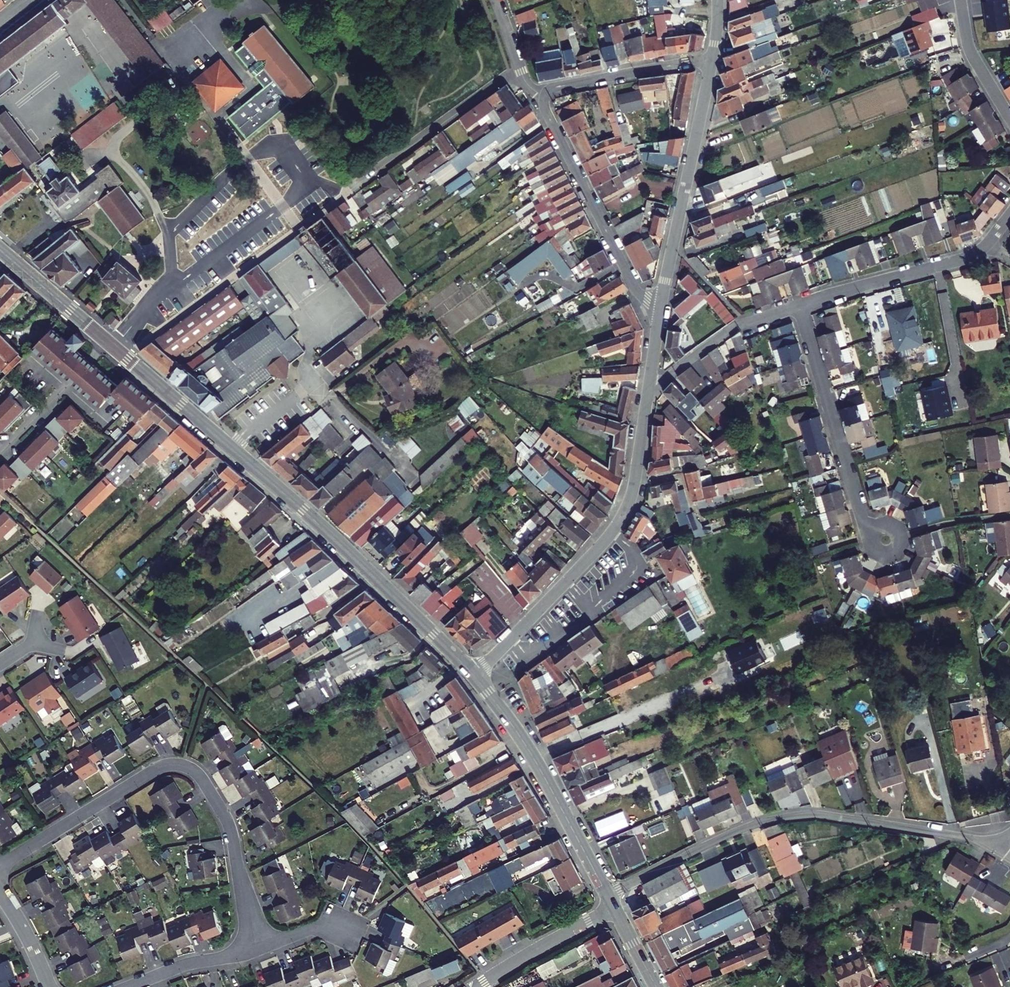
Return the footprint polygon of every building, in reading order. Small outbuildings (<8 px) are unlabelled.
[(114,0),(65,0),(58,5),(0,48),(0,64),(5,61),(11,69),(71,23),(68,19),(89,4),(146,80),(150,77),(132,54),(147,43),(114,0)] [(742,16),(752,12),(747,0),(733,6),(731,21),(742,16)] [(915,3),(919,13),(936,7),(934,0),(922,0),(915,3)] [(172,19),(163,7),(147,19),(156,31),(172,19)] [(664,18),(663,8),(648,10),(650,20),(664,18)] [(779,8),(774,10),(777,19),(783,17),(779,8)] [(519,24),(523,36),(536,32),(529,10),(514,15),(517,25),(519,24)] [(783,17),(777,19),(767,23),(733,35),(737,51),(765,40),(761,31),(799,17),(798,12),(783,17)] [(933,12),(919,17),(922,25),(925,23),(936,19),(933,12)] [(765,15),(745,23),(742,16),(731,21),(733,35),(767,23),(765,15)] [(666,42),(668,55),(677,54),(674,37),(674,31),(663,32),(661,24),(670,22),(672,17),(664,18),(650,20),(655,37),(656,43),(666,42)] [(707,22),(683,18),(683,23),(685,23),(685,25),(686,25),(685,30),(691,31),(691,34),(704,36),(707,22)] [(646,25),(650,38),(655,37),(650,20),(642,20),(643,25),(646,25)] [(632,22),(619,25),(621,33),(638,29),(636,21),(632,22)] [(282,108),(292,101),(294,103),(315,86),(263,23),(242,40),(243,42),(235,50),(264,86),(282,108)] [(924,32),(928,31),(925,23),(922,25),(902,32),(911,55),(930,48),(924,32)] [(599,48),(605,67),(617,64),(616,60),(611,44),(607,29),(600,31),(605,46),(599,48)] [(686,53),(701,52),(704,36),(691,34),(691,31),(685,30),(682,29),(680,37),(685,37),(685,45),(688,45),(686,53)] [(628,57),(630,62),(645,59),(642,46),(640,36),(623,40),(624,41),(628,57)] [(674,37),(677,54),(686,53),(688,45),(685,45),(685,37),(680,37),(674,37)] [(611,44),(616,60),(628,57),(624,41),(611,44)] [(645,59),(664,55),(668,55),(666,42),(656,43),(642,46),(645,59)] [(777,48),(774,50),(776,54),(780,53),(784,51),(781,42),(775,44),(777,48)] [(150,77),(164,67),(147,43),(132,54),(150,77)] [(559,58),(563,78),(578,76),(572,56),(568,44),(562,46),(564,57),(559,58)] [(530,61),(536,82),(563,78),(559,58),(556,47),(534,50),(535,60),(530,61)] [(752,63),(755,62),(751,50),(726,59),(730,71),(742,67),(752,63)] [(578,76),(602,71),(601,67),(599,60),(590,61),(588,53),(572,56),(578,76)] [(780,53),(776,54),(755,62),(752,63),(754,69),(782,59),(780,53)] [(21,82),(11,69),(5,61),(0,64),(0,98),(21,82)] [(241,87),(220,62),(193,82),(215,108),(241,87)] [(726,86),(746,79),(742,67),(730,71),(721,75),(726,86)] [(961,95),(957,97),(961,105),(973,98),(968,90),(979,84),(971,69),(960,75),(952,80),(961,95)] [(682,100),(683,94),(692,96),(697,70),(667,74),(668,85),(681,83),(679,99),(682,100)] [(960,75),(957,70),(946,77),(949,82),(952,80),(960,75)] [(764,72),(746,79),(726,86),(721,88),(719,102),(766,85),(768,84),(764,72)] [(659,100),(669,98),(668,85),(667,74),(640,78),(643,89),(646,105),(647,110),(652,108),(650,88),(656,88),(659,100)] [(777,80),(768,84),(766,85),(769,94),(770,97),(781,93),(777,80)] [(133,90),(129,85),(121,91),(124,96),(133,90)] [(504,85),(485,99),(487,103),(498,97),(503,104),(513,96),(504,85)] [(762,93),(764,96),(769,94),(766,85),(719,102),(723,117),(745,109),(743,104),(754,100),(752,96),(762,93)] [(228,116),(246,138),(282,108),(264,86),(228,116)] [(607,86),(596,89),(604,112),(609,111),(614,109),(607,86)] [(619,96),(624,110),(646,105),(643,89),(619,96)] [(679,99),(675,117),(688,120),(692,96),(683,94),(682,100),(679,99)] [(523,109),(513,96),(503,104),(508,110),(498,118),(502,123),(513,116),(523,109)] [(994,109),(988,98),(977,104),(973,98),(961,105),(965,111),(970,109),(979,124),(994,114),(993,112),(994,109)] [(487,103),(485,99),(459,118),(467,129),(492,109),(487,103)] [(569,135),(585,129),(589,127),(579,100),(558,110),(569,135)] [(116,103),(73,136),(84,151),(128,118),(116,103)] [(530,104),(523,109),(513,116),(521,127),(524,131),(538,121),(530,104)] [(616,138),(607,140),(592,145),(585,129),(569,135),(583,163),(605,152),(607,151),(626,148),(620,128),(614,109),(609,111),(616,138)] [(772,126),(766,111),(739,121),(745,136),(772,126)] [(0,118),(0,130),(14,149),(28,169),(32,166),(42,158),(8,112),(0,118)] [(999,117),(995,116),(994,114),(979,124),(987,138),(983,141),(987,148),(999,141),(994,134),(1005,127),(999,117)] [(486,134),(459,153),(467,165),(479,157),(476,152),(495,138),(499,143),(521,127),(513,116),(502,123),(500,124),(496,128),(490,131),(486,134)] [(495,117),(491,120),(496,128),(500,124),(495,117)] [(620,128),(626,148),(634,147),(628,126),(620,128)] [(413,169),(421,180),(459,153),(442,130),(431,138),(440,150),(413,169)] [(506,166),(518,156),(523,154),(548,142),(542,131),(542,130),(507,154),(510,158),(504,162),(506,166)] [(495,138),(476,152),(479,157),(499,143),(495,138)] [(662,154),(668,153),(681,155),(684,138),(670,140),(670,141),(661,142),(662,154)] [(519,159),(530,154),(532,160),(552,150),(548,142),(523,154),(518,156),(519,159)] [(14,149),(4,160),(18,176),(28,169),(14,149)] [(638,152),(637,149),(619,155),(620,158),(638,152)] [(535,165),(525,170),(526,173),(556,158),(552,150),(532,160),(535,165)] [(587,173),(606,164),(610,162),(605,152),(583,163),(587,173)] [(667,161),(670,162),(679,164),(681,155),(668,153),(662,154),(643,156),(643,160),(651,159),(651,164),(667,164),(667,161)] [(40,164),(52,181),(49,184),(52,188),(49,190),(55,197),(48,203),(56,213),(64,222),(72,219),(99,199),(112,218),(116,215),(93,183),(82,191),(63,166),(60,168),(51,156),(46,160),(40,164)] [(528,176),(538,171),(542,177),(561,167),(556,158),(526,173),(528,176)] [(612,176),(593,185),(599,196),(633,179),(630,173),(642,168),(639,162),(612,176)] [(587,173),(593,185),(612,176),(606,164),(587,173)] [(97,175),(99,178),(93,183),(116,215),(133,202),(121,186),(125,183),(111,165),(97,175)] [(3,187),(0,189),(0,212),(37,184),(40,182),(36,177),(38,175),(32,166),(28,169),(18,176),(3,187)] [(532,186),(543,180),(546,186),(565,176),(561,167),(542,177),(531,183),(532,186)] [(729,178),(700,185),(706,202),(726,194),(723,188),(735,184),(735,179),(752,173),(751,170),(729,178)] [(470,173),(469,171),(457,179),(462,186),(474,177),(471,172),(470,173)] [(381,187),(370,195),(362,200),(367,207),(372,214),(399,194),(386,175),(377,181),(381,187)] [(537,195),(548,189),(551,195),(570,186),(565,176),(546,186),(536,192),(537,195)] [(1003,187),(992,178),(980,193),(987,199),(984,203),(991,209),(995,212),(997,214),(1008,200),(999,193),(1003,187)] [(542,204),(552,198),(555,203),(574,193),(570,186),(551,195),(540,200),(542,204)] [(367,191),(359,196),(362,200),(370,195),(367,191)] [(747,200),(744,192),(736,195),(739,203),(747,200)] [(546,211),(557,207),(560,213),(580,204),(574,193),(555,203),(545,209),(546,211)] [(987,199),(980,193),(977,198),(984,203),(987,199)] [(736,195),(730,197),(733,206),(739,203),(736,195)] [(638,231),(649,233),(660,236),(666,211),(651,207),(653,200),(646,198),(644,205),(640,225),(638,231)] [(927,203),(928,214),(913,220),(918,233),(926,230),(930,241),(944,235),(941,226),(944,224),(938,209),(935,209),(932,201),(927,203)] [(127,234),(146,219),(133,202),(116,215),(112,218),(125,235),(127,234)] [(344,218),(340,213),(348,208),(344,202),(326,215),(341,235),(356,224),(349,215),(344,218)] [(551,221),(562,216),(567,226),(585,214),(580,204),(560,213),(550,219),(551,221)] [(610,220),(618,235),(640,225),(644,205),(610,220)] [(749,214),(746,205),(741,207),(744,215),(749,214)] [(713,212),(694,219),(699,232),(728,221),(744,215),(741,207),(714,216),(713,212)] [(369,216),(364,209),(360,213),(364,219),(369,216)] [(995,212),(991,209),(973,231),(974,237),(995,212)] [(567,226),(562,229),(571,243),(593,228),(585,214),(567,226)] [(955,222),(955,217),(946,217),(949,242),(974,240),(974,237),(973,231),(972,221),(955,222)] [(312,241),(335,271),(331,274),(350,300),(376,281),(372,276),(366,268),(359,258),(357,256),(353,259),(322,218),(305,231),(312,241)] [(913,220),(892,227),(901,251),(915,246),(911,236),(918,233),(913,220)] [(727,226),(730,225),(728,221),(699,232),(694,233),(699,245),(718,238),(717,233),(728,230),(727,226)] [(764,222),(751,227),(753,233),(766,228),(764,222)] [(628,256),(647,247),(647,246),(652,244),(649,235),(649,233),(638,231),(640,225),(618,235),(628,256)] [(33,247),(37,252),(31,259),(42,268),(78,239),(68,226),(33,247)] [(258,265),(265,275),(312,241),(305,231),(258,265)] [(565,251),(554,235),(547,240),(558,256),(565,251)] [(878,259),(870,236),(846,244),(851,257),(860,254),(863,265),(878,259)] [(74,251),(83,244),(78,239),(42,268),(63,286),(83,273),(69,255),(74,251)] [(558,256),(547,240),(510,267),(519,280),(522,275),(545,258),(561,279),(571,274),(568,270),(558,256)] [(648,277),(642,265),(656,258),(658,249),(655,243),(652,244),(647,246),(647,247),(628,256),(639,279),(648,277)] [(83,260),(91,254),(90,253),(83,244),(74,251),(83,260)] [(846,244),(825,252),(834,275),(847,271),(843,260),(851,257),(846,244)] [(608,255),(603,246),(568,270),(571,274),(582,268),(587,276),(610,263),(608,255)] [(371,249),(370,247),(357,256),(359,258),(371,249)] [(366,268),(378,259),(371,249),(359,258),(366,268)] [(752,267),(720,279),(723,287),(744,280),(743,277),(752,274),(754,279),(780,269),(788,266),(784,255),(752,267)] [(737,263),(717,270),(720,279),(752,267),(749,256),(737,261),(737,263)] [(141,280),(115,257),(98,276),(129,303),(139,292),(134,288),(141,280)] [(372,276),(384,266),(378,259),(366,268),(372,276)] [(810,284),(802,261),(788,266),(780,269),(784,281),(791,278),(795,289),(810,284)] [(286,304),(265,275),(258,265),(240,278),(269,316),(273,313),(280,308),(286,304)] [(378,284),(391,275),(384,266),(372,276),(376,281),(378,284)] [(519,280),(510,267),(504,271),(515,285),(519,280)] [(700,290),(704,287),(687,269),(679,278),(690,290),(672,310),(677,315),(684,307),(700,290)] [(754,291),(758,303),(781,294),(777,284),(784,281),(780,269),(754,279),(752,279),(756,290),(754,291)] [(614,272),(596,282),(598,287),(615,278),(614,272)] [(1001,289),(998,272),(980,275),(983,292),(1001,289)] [(69,292),(85,275),(83,273),(63,286),(69,292)] [(16,282),(6,274),(0,280),(0,299),(16,282)] [(385,293),(398,284),(391,275),(378,284),(385,293)] [(596,282),(583,289),(593,305),(605,298),(607,300),(625,291),(618,276),(615,278),(598,287),(596,282)] [(367,320),(391,301),(385,293),(378,284),(376,281),(350,300),(366,321),(367,320)] [(26,291),(16,282),(0,299),(0,319),(26,291)] [(700,290),(727,322),(735,316),(708,283),(704,287),(700,290)] [(391,301),(404,292),(398,284),(385,293),(391,301)] [(227,288),(138,353),(177,388),(189,374),(182,368),(173,361),(243,310),(227,288)] [(601,334),(609,332),(611,337),(641,328),(631,303),(618,309),(622,319),(599,326),(601,334)] [(585,309),(583,305),(573,311),(575,314),(585,309)] [(838,306),(823,311),(827,326),(816,329),(821,346),(842,341),(837,323),(842,322),(838,306)] [(593,307),(580,314),(583,320),(591,316),(590,313),(595,311),(593,307)] [(684,307),(677,315),(682,320),(689,313),(684,307)] [(917,336),(911,307),(903,308),(909,338),(917,336)] [(290,330),(295,327),(280,308),(273,313),(288,332),(290,330)] [(909,338),(903,308),(886,312),(892,342),(909,338)] [(994,308),(961,313),(965,339),(998,334),(994,308)] [(109,326),(116,318),(109,312),(102,320),(109,326)] [(291,348),(299,341),(290,330),(288,332),(273,313),(269,316),(224,349),(217,354),(237,378),(215,396),(221,402),(291,348)] [(687,325),(682,320),(677,315),(668,330),(668,349),(678,361),(688,354),(679,342),(681,332),(687,325)] [(374,329),(367,320),(366,321),(318,359),(332,377),(353,360),(346,352),(374,329)] [(842,341),(848,339),(842,322),(837,323),(842,341)] [(588,327),(584,328),(588,344),(593,342),(588,327)] [(50,328),(32,348),(67,380),(86,360),(75,350),(84,341),(74,333),(66,342),(50,328)] [(588,344),(590,350),(601,348),(602,353),(628,347),(628,363),(640,362),(641,328),(611,337),(593,342),(588,344)] [(738,352),(731,355),(735,364),(742,376),(754,368),(739,328),(731,335),(738,352)] [(802,353),(797,335),(786,338),(784,331),(768,335),(771,343),(778,341),(782,358),(802,353)] [(1,371),(3,370),(7,373),(20,360),(17,356),(19,354),(0,336),(0,370),(1,371)] [(854,362),(848,339),(842,341),(821,346),(826,363),(837,360),(839,367),(854,362)] [(218,341),(182,368),(189,374),(217,354),(224,349),(218,341)] [(727,368),(715,347),(709,352),(729,384),(742,376),(735,364),(727,368)] [(216,419),(297,356),(291,348),(221,402),(210,411),(216,419)] [(709,352),(700,358),(717,386),(699,401),(708,412),(732,391),(727,385),(729,384),(709,352)] [(795,372),(807,368),(802,353),(782,358),(787,373),(780,375),(783,384),(797,379),(795,372)] [(177,388),(207,414),(210,411),(221,402),(215,396),(237,378),(217,354),(189,374),(177,388)] [(86,360),(67,380),(71,383),(75,387),(94,366),(86,360)] [(408,378),(394,360),(376,374),(390,391),(392,397),(387,399),(393,412),(417,401),(408,378)] [(886,389),(896,386),(890,361),(880,363),(886,389)] [(119,388),(94,366),(75,387),(101,409),(108,401),(113,405),(114,404),(137,424),(155,403),(128,378),(119,388)] [(636,368),(602,366),(601,379),(634,380),(636,368)] [(688,367),(676,375),(689,389),(700,380),(688,367)] [(581,377),(582,391),(600,390),(600,377),(581,377)] [(950,388),(948,377),(926,382),(933,412),(955,406),(952,393),(950,394),(949,389),(950,388)] [(686,405),(691,401),(672,381),(664,391),(685,414),(689,409),(686,405)] [(600,404),(598,414),(626,424),(633,391),(622,387),(616,409),(600,404)] [(846,393),(848,400),(837,403),(842,419),(862,413),(858,397),(863,395),(861,388),(846,393)] [(11,396),(0,407),(0,434),(3,431),(5,433),(32,406),(20,394),(14,400),(11,396)] [(458,407),(469,415),(476,406),(465,398),(458,407)] [(168,413),(155,403),(137,424),(129,431),(127,433),(132,436),(139,429),(144,433),(154,422),(156,424),(168,413)] [(806,410),(804,403),(790,407),(792,414),(798,412),(803,430),(823,424),(818,406),(806,410)] [(671,404),(663,411),(665,413),(683,433),(689,439),(696,431),(671,404)] [(0,470),(0,488),(4,493),(18,480),(21,483),(47,458),(45,456),(76,426),(77,428),(85,420),(72,406),(64,414),(62,412),(45,429),(41,425),(38,429),(41,433),(23,451),(25,453),(8,469),(5,465),(0,470)] [(692,421),(697,417),(689,409),(685,414),(692,421)] [(327,416),(321,410),(312,418),(318,424),(327,416)] [(330,419),(332,418),(321,410),(327,416),(330,419)] [(453,430),(463,424),(457,412),(446,418),(453,430)] [(627,427),(580,412),(576,424),(613,435),(610,457),(599,456),(598,464),(620,478),(627,427)] [(665,422),(665,413),(653,412),(652,422),(665,422)] [(109,479),(98,489),(106,497),(151,452),(180,423),(168,413),(156,424),(134,446),(105,475),(109,479)] [(679,440),(679,435),(683,433),(665,413),(665,422),(652,422),(651,444),(663,445),(664,443),(673,443),(673,440),(679,440)] [(873,429),(868,431),(862,413),(842,419),(847,437),(858,434),(860,440),(875,436),(873,429)] [(318,424),(312,418),(311,416),(264,456),(275,465),(288,455),(316,431),(319,435),(324,431),(318,424)] [(332,424),(329,421),(330,419),(327,416),(318,424),(324,431),(332,424)] [(121,423),(106,439),(114,447),(124,436),(127,433),(129,431),(121,423)] [(183,464),(204,444),(180,423),(151,452),(159,460),(176,444),(186,451),(177,460),(183,464)] [(424,468),(427,484),(480,435),(472,423),(424,468)] [(324,440),(336,429),(332,424),(324,431),(319,435),(324,440)] [(816,444),(828,440),(823,424),(803,430),(807,446),(801,447),(807,468),(821,464),(816,444)] [(382,433),(392,443),(398,438),(387,427),(381,432),(382,433)] [(412,432),(407,428),(398,438),(403,442),(412,432)] [(328,444),(340,433),(336,429),(324,440),(328,444)] [(375,440),(365,430),(359,436),(368,445),(372,443),(375,440)] [(549,448),(558,438),(545,430),(527,450),(533,456),(538,460),(549,448)] [(408,447),(418,437),(412,432),(403,442),(408,447)] [(724,448),(726,447),(732,453),(739,449),(736,442),(727,432),(716,440),(718,443),(724,448)] [(333,449),(345,439),(340,433),(328,444),(333,449)] [(995,433),(973,435),(977,468),(999,465),(995,433)] [(94,467),(104,476),(105,475),(134,446),(124,436),(114,447),(111,449),(107,454),(94,467)] [(368,445),(359,436),(353,441),(363,450),(365,448),(368,445)] [(414,452),(423,443),(418,437),(408,447),(414,452)] [(621,480),(588,461),(590,458),(558,438),(549,448),(565,460),(583,471),(581,474),(601,487),(615,495),(621,480)] [(372,443),(368,445),(365,448),(375,458),(370,463),(378,470),(403,493),(412,484),(398,469),(400,466),(388,454),(385,456),(372,443)] [(649,460),(673,456),(673,443),(664,443),(663,445),(651,444),(649,460)] [(182,485),(216,454),(204,444),(183,464),(173,474),(182,485)] [(107,445),(102,450),(107,454),(111,449),(107,445)] [(363,450),(348,464),(346,465),(356,477),(370,463),(375,458),(365,448),(363,450)] [(527,450),(520,458),(526,463),(533,456),(527,450)] [(695,452),(688,453),(698,464),(705,463),(695,452)] [(295,482),(307,472),(288,455),(275,465),(295,482)] [(682,465),(681,455),(673,456),(649,460),(648,476),(676,469),(676,466),(682,465)] [(533,456),(526,463),(539,474),(546,466),(538,460),(533,456)] [(313,470),(310,474),(307,472),(295,482),(312,497),(346,465),(348,464),(342,459),(326,473),(313,470)] [(201,504),(209,512),(224,499),(249,477),(235,465),(218,480),(221,484),(201,504)] [(312,497),(324,507),(356,477),(346,465),(312,497)] [(546,466),(539,474),(558,492),(566,483),(546,466)] [(691,489),(703,486),(699,468),(686,471),(691,489)] [(403,493),(378,470),(370,478),(393,502),(403,493)] [(755,483),(753,473),(703,486),(691,489),(693,499),(732,489),(731,487),(743,483),(745,486),(755,483)] [(814,489),(820,488),(824,503),(844,497),(840,482),(827,485),(825,478),(823,479),(822,474),(814,476),(815,481),(812,482),(814,489)] [(838,475),(825,478),(827,485),(840,482),(838,475)] [(885,485),(882,476),(866,481),(872,500),(888,496),(895,499),(903,486),(896,482),(885,485)] [(229,504),(238,496),(258,513),(272,497),(249,477),(224,499),(229,504)] [(402,509),(419,492),(412,484),(403,493),(393,502),(370,478),(368,477),(330,513),(363,545),(372,536),(402,509)] [(984,481),(987,509),(1009,506),(1009,491),(1006,492),(1005,478),(984,481)] [(678,490),(675,481),(650,486),(653,497),(671,493),(677,513),(684,512),(678,490)] [(558,492),(577,510),(579,508),(586,501),(566,483),(558,492)] [(915,501),(912,490),(903,486),(895,499),(903,504),(907,520),(928,514),(924,498),(915,501)] [(615,495),(601,487),(598,494),(611,503),(615,495)] [(690,512),(684,489),(678,490),(684,512),(685,511),(686,514),(690,512)] [(823,523),(825,529),(839,525),(837,519),(850,515),(844,497),(824,503),(829,521),(823,523)] [(580,528),(588,535),(604,518),(586,501),(579,508),(589,518),(580,528)] [(258,550),(265,557),(284,542),(270,526),(276,521),(275,519),(286,510),(279,503),(268,512),(271,515),(249,533),(261,548),(258,550)] [(555,527),(553,529),(576,549),(586,537),(561,519),(547,505),(544,509),(547,513),(543,517),(555,527)] [(659,515),(647,506),(641,514),(653,523),(659,515)] [(399,523),(408,515),(402,509),(372,536),(391,555),(410,536),(399,523)] [(22,525),(10,513),(0,522),(0,547),(22,525)] [(641,514),(626,537),(636,544),(645,532),(651,541),(652,543),(661,538),(653,523),(641,514)] [(992,519),(996,552),(1009,551),(1009,517),(992,519)] [(464,541),(474,533),(488,549),(496,542),(474,518),(457,533),(464,541)] [(544,550),(538,556),(531,551),(551,530),(541,520),(513,548),(530,564),(532,566),(539,557),(556,573),(562,566),(544,550)] [(910,530),(915,547),(911,554),(925,562),(930,553),(927,543),(943,538),(939,522),(910,530)] [(409,562),(435,535),(425,525),(401,549),(404,552),(402,555),(409,562)] [(447,543),(436,533),(435,535),(409,562),(395,576),(413,592),(424,582),(417,575),(447,543)] [(825,543),(823,536),(809,540),(811,547),(825,543)] [(291,555),(299,566),(304,562),(327,547),(316,537),(291,555)] [(652,562),(669,551),(661,538),(652,543),(646,548),(647,550),(642,554),(648,564),(652,562)] [(503,570),(527,600),(538,591),(525,575),(496,542),(488,549),(504,568),(503,570)] [(867,566),(859,562),(855,545),(826,553),(829,563),(837,561),(839,568),(848,566),(852,576),(859,580),(867,566)] [(675,550),(670,554),(669,551),(652,562),(659,575),(664,573),(672,586),(689,576),(692,580),(701,575),(696,567),(690,571),(684,562),(688,560),(683,553),(688,550),(685,546),(675,550)] [(309,568),(314,565),(319,571),(339,558),(327,547),(304,562),(309,568)] [(510,551),(526,567),(530,564),(513,548),(510,551)] [(911,554),(907,562),(891,566),(897,586),(899,594),(915,589),(910,573),(921,570),(925,562),(911,554)] [(538,591),(552,578),(556,573),(539,557),(532,566),(534,567),(525,575),(538,591)] [(321,600),(307,608),(310,614),(311,614),(332,602),(326,595),(329,593),(354,573),(339,558),(319,571),(307,580),(321,600)] [(469,574),(477,584),(494,568),(486,559),(469,574)] [(285,566),(282,561),(276,566),(280,569),(285,566)] [(1009,561),(997,577),(1003,581),(1005,578),(1009,581),(1009,562),(1009,561)] [(26,578),(44,595),(58,580),(40,563),(26,578)] [(891,566),(874,570),(867,566),(859,580),(868,585),(877,581),(880,591),(897,586),(891,566)] [(290,568),(269,582),(271,585),(292,571),(290,568)] [(338,600),(363,583),(354,573),(329,593),(333,599),(337,597),(338,600)] [(692,580),(689,576),(672,586),(675,591),(692,580)] [(25,598),(14,579),(0,588),(0,618),(1,619),(13,611),(11,607),(25,598)] [(434,585),(429,580),(424,582),(413,592),(424,603),(441,587),(443,584),(439,581),(434,585)] [(656,584),(617,610),(631,630),(670,604),(656,584)] [(693,584),(680,592),(697,619),(710,611),(693,584)] [(270,586),(266,589),(274,602),(278,599),(270,586)] [(439,595),(443,590),(441,587),(424,603),(431,610),(443,599),(439,595)] [(489,597),(491,595),(485,587),(482,590),(489,597)] [(512,589),(504,595),(516,609),(523,603),(512,589)] [(332,624),(336,632),(361,616),(380,600),(371,591),(340,614),(342,617),(332,624)] [(67,632),(74,645),(95,633),(76,599),(57,610),(69,631),(67,632)] [(441,619),(452,608),(443,599),(431,610),(441,619)] [(336,649),(339,648),(343,655),(365,644),(373,640),(367,632),(375,625),(373,622),(380,618),(382,621),(393,612),(380,600),(361,616),(369,625),(335,647),(336,649)] [(486,600),(473,611),(468,605),(445,623),(464,641),(474,634),(475,633),(469,626),(488,610),(492,606),(486,600)] [(281,617),(278,619),(283,630),(293,624),(300,620),(294,609),(287,614),(281,605),(276,608),(281,617)] [(691,640),(704,632),(688,606),(675,614),(691,640)] [(495,637),(503,628),(488,610),(469,626),(475,633),(474,634),(464,641),(471,650),(472,651),(475,651),(476,650),(495,637)] [(384,634),(404,624),(393,612),(382,621),(380,618),(373,622),(375,625),(384,634)] [(306,629),(315,622),(311,614),(310,614),(300,620),(306,629)] [(593,649),(606,639),(594,623),(573,639),(588,660),(599,675),(604,671),(598,663),(602,660),(593,649)] [(298,633),(293,624),(283,630),(288,639),(298,633)] [(415,649),(424,641),(404,624),(384,634),(373,640),(365,644),(369,651),(367,652),(369,656),(380,651),(399,641),(405,642),(406,641),(415,649)] [(259,649),(254,651),(257,657),(288,639),(283,630),(256,645),(259,649)] [(137,665),(118,632),(98,643),(102,651),(103,650),(111,664),(113,664),(115,668),(113,668),(118,676),(137,665)] [(306,637),(303,632),(289,640),(292,645),(306,637)] [(311,647),(306,637),(292,645),(295,650),(298,656),(311,647)] [(575,661),(579,667),(588,660),(573,639),(553,653),(564,668),(575,661)] [(699,656),(694,646),(655,666),(657,669),(659,668),(663,675),(699,656)] [(430,681),(448,664),(429,647),(420,655),(428,662),(412,676),(415,683),(426,677),(430,681)] [(295,650),(268,667),(272,673),(298,656),(295,650)] [(390,671),(380,651),(369,656),(379,677),(390,671)] [(567,693),(577,685),(564,668),(553,653),(543,659),(560,683),(541,692),(535,679),(543,673),(538,665),(536,664),(521,680),(535,712),(547,707),(545,703),(567,693)] [(655,666),(653,662),(621,678),(628,691),(663,675),(659,668),(657,669),(655,666)] [(99,684),(87,666),(75,674),(75,673),(61,682),(74,701),(99,684)] [(400,691),(390,671),(379,677),(389,697),(400,691)] [(458,675),(447,684),(447,685),(438,691),(448,704),(433,712),(431,716),(436,724),(476,702),(458,675)] [(60,700),(45,676),(34,683),(35,684),(34,685),(30,688),(29,688),(29,687),(20,693),(35,716),(37,715),(42,723),(59,711),(54,704),(60,700)] [(415,683),(418,688),(430,681),(426,677),(415,683)] [(628,691),(621,678),(611,682),(619,696),(628,691)] [(604,686),(613,698),(614,698),(619,696),(611,682),(604,686)] [(570,697),(581,690),(577,685),(567,693),(570,697)] [(9,690),(0,696),(0,701),(0,702),(0,727),(23,712),(9,690)] [(387,698),(409,739),(410,738),(422,732),(400,691),(389,697),(387,698)] [(586,701),(582,694),(568,700),(574,713),(593,704),(591,699),(586,701)] [(561,700),(563,703),(536,715),(542,728),(572,714),(574,713),(568,700),(567,697),(561,700)] [(957,753),(983,749),(977,717),(972,718),(969,701),(949,705),(957,753)] [(494,728),(476,702),(436,724),(435,725),(442,737),(456,729),(464,745),(494,728)] [(163,714),(165,717),(152,724),(160,738),(167,734),(169,737),(172,743),(187,734),(176,717),(178,715),(175,710),(172,709),(163,714)] [(548,741),(578,727),(572,714),(542,728),(548,741)] [(139,733),(141,737),(133,742),(144,759),(159,750),(156,745),(154,742),(160,738),(152,724),(139,733)] [(464,745),(453,752),(459,763),(465,760),(470,769),(480,764),(475,755),(503,740),(494,728),(464,745)] [(834,776),(857,766),(845,729),(818,741),(825,756),(834,776)] [(428,740),(423,731),(422,732),(410,738),(420,756),(426,767),(440,758),(430,739),(428,740)] [(608,739),(605,733),(588,741),(590,746),(608,739)] [(220,756),(224,762),(237,754),(229,741),(225,743),(220,736),(203,746),(211,761),(217,758),(220,756)] [(420,756),(410,738),(409,739),(365,763),(375,780),(420,756)] [(113,744),(110,739),(96,747),(104,761),(110,757),(112,761),(115,766),(131,757),(121,739),(113,744)] [(565,772),(586,762),(578,746),(556,756),(565,772)] [(104,761),(96,747),(82,755),(85,759),(77,764),(77,765),(87,782),(102,773),(99,768),(97,764),(104,761)] [(928,747),(905,752),(910,772),(932,767),(928,747)] [(219,774),(228,789),(233,786),(246,778),(241,771),(253,764),(245,750),(237,754),(224,762),(228,768),(224,770),(219,774)] [(461,782),(468,796),(520,767),(513,754),(461,782)] [(601,764),(589,769),(586,762),(565,772),(572,786),(621,765),(635,759),(632,754),(603,766),(601,764)] [(834,776),(825,756),(796,769),(803,784),(813,780),(815,783),(834,776)] [(902,780),(894,756),(870,765),(878,788),(902,780)] [(76,799),(91,790),(87,782),(77,765),(71,769),(70,772),(56,780),(64,794),(71,790),(72,793),(76,799)] [(609,778),(624,772),(621,765),(572,786),(581,802),(595,796),(592,790),(611,783),(609,778)] [(670,765),(654,772),(661,789),(677,782),(670,765)] [(768,776),(778,799),(805,788),(803,784),(796,769),(794,765),(768,776)] [(714,789),(719,801),(726,817),(753,806),(738,771),(733,773),(736,780),(714,789)] [(480,799),(458,811),(468,830),(485,821),(538,795),(526,775),(513,782),(517,790),(498,800),(501,806),(488,813),(480,799)] [(247,798),(251,796),(254,802),(268,794),(260,780),(255,783),(251,776),(246,778),(233,786),(242,801),(247,798)] [(59,801),(57,797),(64,794),(56,780),(42,788),(45,793),(38,797),(48,815),(63,806),(59,801)] [(182,800),(173,786),(155,796),(160,804),(155,806),(163,820),(177,812),(173,806),(176,804),(182,800)] [(755,787),(748,790),(753,803),(760,800),(755,787)] [(255,811),(249,814),(258,829),(264,826),(276,819),(271,811),(276,808),(268,794),(254,802),(258,809),(255,811)] [(549,815),(538,795),(485,821),(490,832),(531,812),(536,821),(549,815)] [(9,814),(1,800),(0,801),(0,820),(9,814)] [(726,817),(719,801),(691,812),(699,829),(726,817)] [(359,804),(344,812),(365,833),(380,825),(359,804)] [(184,817),(181,819),(177,812),(163,820),(171,834),(176,831),(180,838),(198,828),(189,813),(184,817)] [(9,814),(0,820),(0,848),(25,833),(21,826),(17,828),(9,814)] [(120,833),(122,836),(116,840),(124,854),(138,846),(135,841),(143,837),(132,819),(117,828),(120,833)] [(784,819),(765,823),(787,872),(804,864),(784,819)] [(542,841),(534,823),(517,831),(522,841),(534,834),(539,842),(542,841)] [(273,830),(268,833),(264,826),(258,829),(246,836),(255,851),(260,848),(264,846),(267,852),(281,844),(273,830)] [(622,855),(627,869),(653,858),(640,826),(625,832),(628,840),(626,841),(620,843),(625,854),(622,855)] [(515,832),(513,830),(499,838),(505,850),(508,857),(516,853),(512,846),(522,841),(517,831),(515,832)] [(107,841),(104,835),(89,844),(99,862),(107,857),(110,862),(124,854),(116,840),(109,844),(107,841)] [(531,860),(551,851),(558,862),(570,855),(560,836),(526,852),(531,860)] [(505,850),(499,838),(465,855),(471,867),(505,850)] [(99,862),(89,844),(87,842),(85,839),(71,847),(74,853),(76,856),(69,860),(77,873),(90,866),(92,869),(95,870),(101,866),(99,862)] [(761,841),(752,845),(750,842),(725,853),(734,873),(769,858),(761,841)] [(973,872),(980,860),(971,855),(970,857),(965,855),(964,853),(957,848),(946,868),(968,881),(973,872)] [(355,850),(351,859),(360,863),(364,853),(355,850)] [(734,873),(725,853),(701,863),(710,884),(734,873)] [(192,873),(197,872),(199,881),(219,878),(216,861),(210,862),(206,862),(205,855),(190,857),(192,873)] [(471,867),(465,855),(436,869),(443,882),(471,867)] [(558,862),(539,871),(551,893),(582,877),(570,855),(558,862)] [(701,879),(689,857),(648,879),(657,897),(659,896),(661,900),(701,879)] [(344,868),(336,864),(327,883),(343,890),(346,884),(347,880),(354,884),(360,869),(346,863),(344,868)] [(533,865),(516,874),(519,881),(537,872),(533,865)] [(373,881),(375,876),(360,869),(354,884),(361,887),(359,890),(357,896),(372,903),(381,884),(373,881)] [(413,881),(429,900),(432,899),(427,891),(443,882),(436,869),(413,881)] [(285,879),(282,871),(262,878),(268,894),(278,891),(281,898),(295,892),(290,877),(285,879)] [(973,872),(968,881),(962,890),(971,895),(974,891),(1002,910),(1009,896),(1009,895),(989,881),(988,882),(973,872)] [(791,876),(804,905),(812,902),(799,873),(791,876)] [(50,882),(46,875),(28,884),(35,899),(41,897),(44,895),(48,901),(62,894),(55,880),(50,882)] [(582,877),(551,893),(556,902),(587,887),(582,877)] [(296,909),(301,907),(295,892),(281,898),(283,905),(274,908),(280,924),(299,917),(296,909)] [(736,936),(758,926),(744,893),(700,913),(653,936),(669,966),(684,959),(681,953),(683,952),(682,949),(731,926),(736,936)] [(65,911),(70,908),(62,894),(48,901),(52,908),(48,910),(43,912),(53,932),(71,923),(65,911)] [(343,907),(348,910),(354,898),(348,895),(343,907)] [(667,914),(661,900),(659,896),(657,897),(638,906),(653,936),(700,913),(694,901),(667,914)] [(512,928),(525,922),(516,904),(454,933),(466,951),(474,947),(474,946),(497,935),(498,936),(513,929),(512,928)] [(180,914),(182,920),(197,914),(194,908),(180,914)] [(199,919),(197,914),(182,920),(188,935),(195,932),(196,936),(198,942),(214,935),(207,916),(199,919)] [(385,934),(389,935),(386,942),(401,948),(407,933),(402,931),(405,923),(386,916),(380,931),(385,934)] [(933,951),(937,922),(915,919),(912,948),(933,951)] [(145,920),(131,926),(132,930),(138,944),(145,942),(146,945),(148,951),(165,945),(161,934),(157,925),(149,929),(145,920)] [(167,926),(169,931),(161,934),(165,945),(168,953),(184,947),(182,941),(181,937),(188,935),(182,920),(167,926)] [(82,933),(78,935),(71,923),(53,932),(63,952),(69,949),(72,948),(76,954),(89,947),(90,947),(82,933)] [(119,941),(111,944),(119,963),(134,957),(132,951),(131,947),(138,944),(132,930),(117,936),(119,941)] [(751,935),(754,942),(723,955),(729,968),(770,950),(761,931),(751,935)] [(603,971),(605,974),(623,965),(606,932),(550,963),(555,972),(580,959),(580,958),(582,958),(588,956),(589,953),(588,950),(591,949),(599,965),(597,966),(596,968),(599,972),(601,973),(603,971)] [(380,948),(374,945),(367,961),(386,969),(390,961),(394,963),(401,948),(386,942),(383,949),(380,948)] [(90,947),(89,947),(97,961),(103,958),(95,944),(90,947)] [(92,964),(97,961),(89,947),(76,954),(75,955),(79,961),(75,963),(70,966),(78,981),(96,972),(92,964)] [(865,956),(836,969),(844,986),(851,986),(863,982),(865,986),(876,982),(865,956)] [(329,965),(327,959),(310,965),(316,979),(318,985),(327,981),(328,985),(343,979),(352,976),(347,962),(331,969),(329,965)] [(347,962),(345,959),(329,965),(331,969),(347,962)] [(296,976),(289,979),(292,986),(309,986),(308,982),(316,979),(310,965),(308,960),(292,966),(295,972),(296,976)] [(7,982),(10,980),(16,978),(10,961),(2,964),(0,965),(0,986),(9,986),(7,982)] [(426,970),(400,981),(402,986),(412,986),(430,979),(432,982),(457,972),(456,970),(458,969),(456,965),(454,965),(453,962),(428,973),(426,970)] [(555,972),(550,963),(535,972),(540,981),(555,972)] [(687,967),(685,963),(671,969),(679,986),(685,986),(707,977),(718,972),(716,966),(697,974),(693,965),(687,967)] [(623,965),(605,974),(578,986),(635,986),(623,965)] [(991,965),(970,975),(975,986),(998,986),(995,980),(998,979),(991,965)] [(278,972),(262,978),(265,986),(292,986),(289,979),(282,981),(280,978),(278,972)] [(709,981),(707,977),(685,986),(703,986),(702,984),(709,981)]
